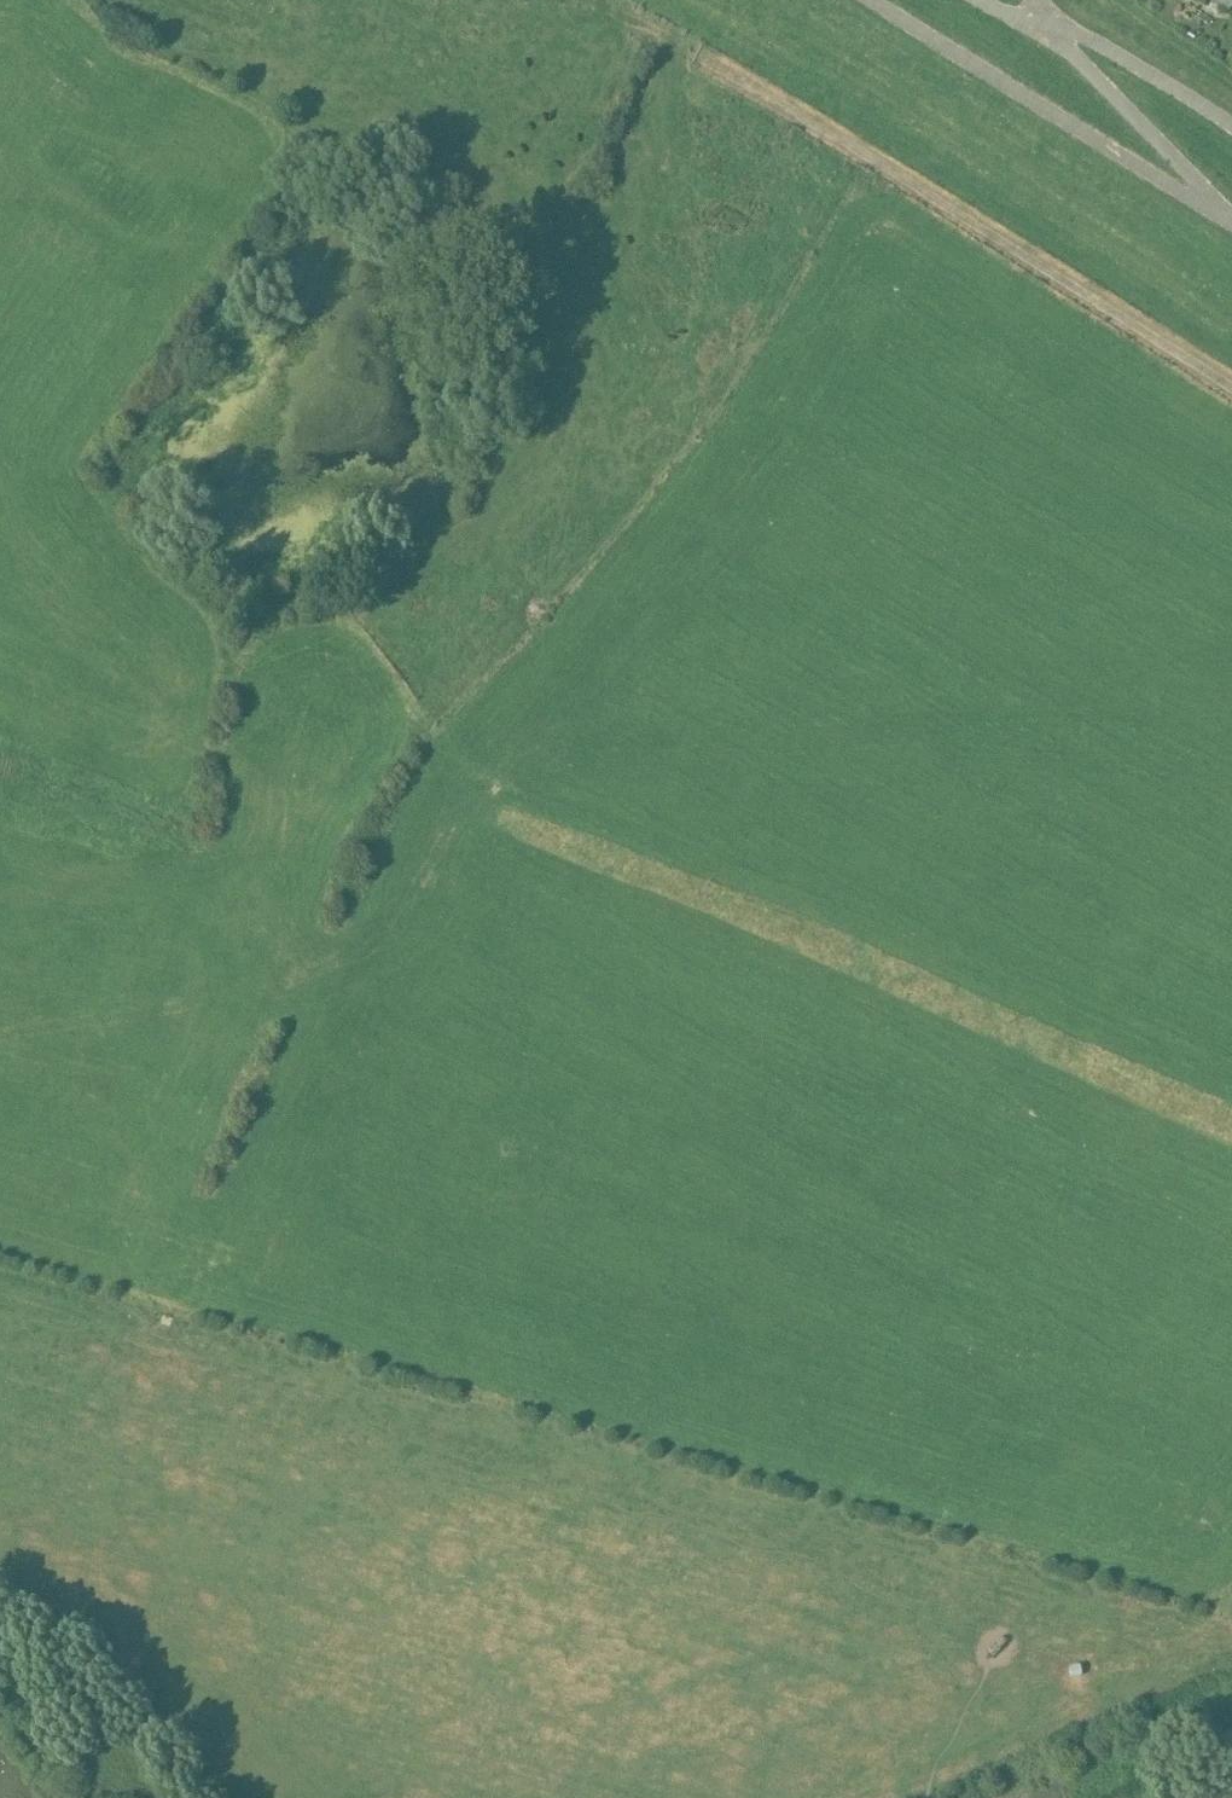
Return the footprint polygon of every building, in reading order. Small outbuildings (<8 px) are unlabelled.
[(1230,9),(1231,6),(1231,0),(1215,0),(1230,9)]
